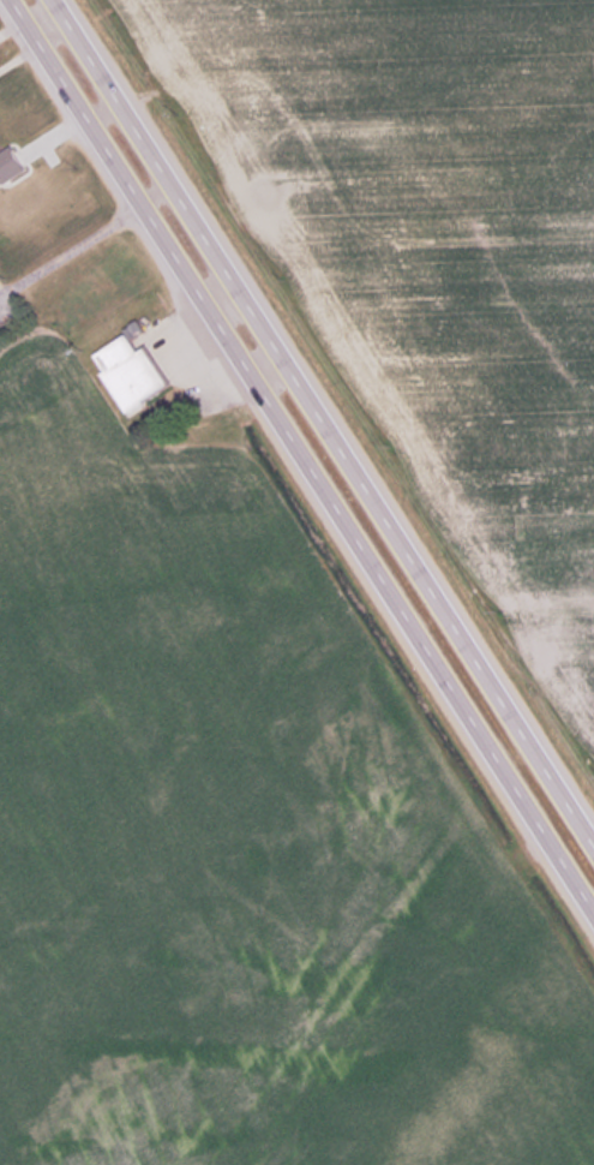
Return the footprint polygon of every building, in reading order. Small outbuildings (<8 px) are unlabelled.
[(27,171),(12,145),(0,152),(0,178),(1,177),(5,183),(27,171)] [(147,345),(139,350),(132,339),(143,332),(140,326),(92,352),(127,413),(171,388),(147,345)]
